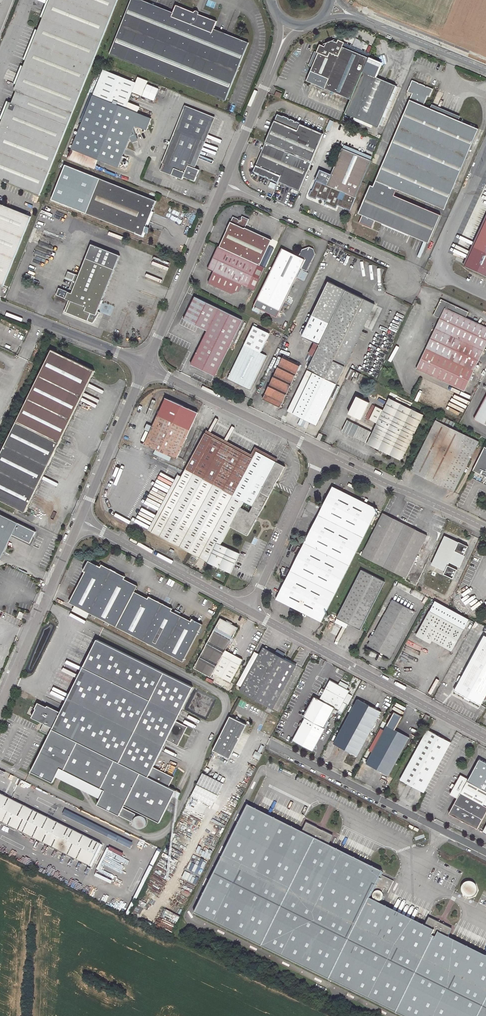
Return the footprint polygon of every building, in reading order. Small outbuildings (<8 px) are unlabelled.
[(0,127),(0,179),(40,195),(118,0),(51,0),(0,127)] [(174,13),(151,3),(149,7),(172,17),(174,13)] [(231,36),(214,29),(212,32),(230,40),(231,36)] [(367,60),(368,58),(342,47),(344,42),(338,40),(337,42),(333,41),(331,42),(330,42),(329,42),(328,43),(328,44),(325,45),(324,46),(320,44),(316,52),(318,53),(310,71),(328,78),(324,88),(351,100),(367,60)] [(380,66),(367,60),(351,100),(345,114),(354,118),(353,120),(363,125),(364,122),(378,128),(396,86),(375,77),(380,66)] [(147,130),(151,118),(126,108),(136,83),(103,70),(75,140),(73,139),(70,144),(73,145),(68,158),(89,167),(93,157),(98,159),(118,167),(135,125),(147,130)] [(374,179),(371,185),(392,195),(395,188),(444,209),(478,129),(451,118),(430,109),(423,106),(427,96),(430,97),(433,89),(412,80),(407,92),(412,94),(409,100),(410,101),(376,181),(374,179)] [(432,105),(430,109),(451,118),(453,114),(432,105)] [(187,106),(180,123),(207,133),(213,116),(187,106)] [(311,162),(323,134),(280,115),(277,117),(265,143),(311,162)] [(207,133),(180,123),(177,131),(182,133),(169,165),(164,163),(161,171),(183,179),(184,176),(195,181),(200,170),(193,167),(188,165),(198,139),(204,141),(207,133)] [(177,131),(164,163),(169,165),(182,133),(177,131)] [(193,167),(204,141),(198,139),(188,165),(193,167)] [(299,191),(311,162),(265,143),(254,169),(256,173),(299,191)] [(350,211),(371,160),(342,148),(327,185),(316,181),(312,191),(311,190),(309,196),(316,199),(317,197),(326,201),(325,203),(325,204),(329,205),(336,208),(337,205),(350,211)] [(98,159),(93,157),(89,167),(91,164),(95,166),(94,169),(98,159)] [(478,174),(457,219),(482,231),(474,247),(485,253),(485,178),(478,174)] [(156,201),(100,179),(86,213),(143,236),(144,232),(148,233),(150,227),(147,226),(156,201)] [(441,215),(392,195),(371,185),(359,214),(362,215),(359,223),(372,228),(375,220),(429,243),(441,215)] [(7,278),(31,217),(0,204),(0,275),(7,278)] [(228,230),(220,247),(258,264),(260,265),(272,240),(245,228),(249,219),(242,216),(241,218),(242,220),(239,221),(239,219),(233,217),(227,229),(228,230)] [(121,256),(92,245),(80,276),(76,274),(70,289),(74,290),(72,293),(59,288),(57,295),(69,300),(65,312),(93,324),(101,313),(98,312),(121,256)] [(220,247),(218,246),(208,269),(248,287),(258,264),(220,247)] [(305,251),(302,250),(298,256),(282,249),(254,306),(259,309),(277,317),(301,269),(307,271),(315,254),(313,249),(309,247),(307,250),(305,251)] [(308,273),(301,269),(297,278),(304,281),(308,273)] [(315,343),(320,345),(347,291),(329,282),(302,336),(315,343)] [(320,345),(317,351),(345,366),(374,304),(347,291),(320,345)] [(242,320),(195,297),(185,317),(184,319),(207,331),(191,365),(215,376),(242,320)] [(426,348),(474,371),(485,345),(485,327),(466,318),(468,312),(441,299),(440,302),(439,304),(434,315),(440,318),(426,348)] [(254,324),(244,345),(228,378),(241,385),(242,383),(245,384),(244,386),(250,389),(267,356),(261,353),(270,334),(256,327),(257,325),(254,324)] [(474,371),(426,348),(416,369),(464,391),(474,371)] [(22,411),(0,456),(0,499),(26,512),(41,481),(68,425),(95,371),(52,349),(22,411)] [(317,351),(308,370),(314,373),(309,382),(300,402),(293,414),(301,418),(300,419),(303,421),(304,419),(305,420),(316,425),(345,366),(317,351)] [(301,365),(283,357),(263,399),(280,407),(301,365)] [(296,400),(300,402),(309,382),(306,380),(296,400)] [(355,395),(347,413),(360,419),(368,401),(355,395)] [(474,419),(485,425),(485,397),(474,419)] [(156,449),(172,456),(177,458),(198,412),(166,398),(153,426),(147,424),(145,430),(150,432),(145,444),(156,449)] [(379,450),(382,451),(401,460),(423,415),(389,398),(384,410),(378,408),(375,415),(380,418),(379,420),(367,444),(379,450)] [(454,492),(479,442),(436,420),(411,470),(454,492)] [(371,432),(347,421),(342,431),(366,443),(371,432)] [(257,451),(277,462),(278,459),(255,447),(251,454),(207,430),(205,433),(252,458),(257,451)] [(186,469),(182,476),(231,503),(257,518),(274,486),(276,482),(285,467),(277,462),(257,451),(252,458),(205,433),(187,467),(186,469)] [(484,447),(473,471),(485,477),(485,448),(484,447)] [(169,461),(172,456),(156,449),(154,454),(169,461)] [(182,476),(176,473),(163,502),(148,530),(152,532),(182,477),(182,476)] [(182,477),(152,532),(204,560),(231,503),(182,476),(182,477)] [(339,490),(333,487),(276,599),(311,616),(321,622),(377,510),(339,490)] [(257,518),(231,503),(204,560),(220,568),(231,572),(240,554),(220,545),(230,526),(248,536),(257,518)] [(406,525),(383,513),(361,556),(406,578),(427,536),(406,525)] [(37,532),(0,514),(0,560),(13,534),(31,543),(37,532)] [(459,542),(446,536),(432,565),(445,571),(444,574),(454,579),(458,569),(448,565),(450,562),(460,567),(465,556),(464,555),(468,546),(459,542)] [(126,577),(103,565),(101,564),(100,567),(99,566),(88,561),(83,571),(85,572),(72,597),(79,600),(76,606),(80,608),(95,616),(183,662),(203,624),(193,618),(192,620),(190,619),(172,610),(173,608),(150,596),(148,598),(135,591),(138,586),(125,579),(126,577)] [(385,582),(362,570),(337,618),(353,626),(360,630),(385,582)] [(79,600),(72,597),(69,602),(76,606),(79,600)] [(415,612),(393,600),(368,646),(390,658),(415,612)] [(430,611),(463,630),(469,618),(435,601),(430,611)] [(80,608),(78,613),(92,621),(95,616),(80,608)] [(463,630),(430,611),(418,632),(451,651),(463,630)] [(238,627),(221,618),(194,668),(211,677),(213,673),(231,682),(240,665),(222,656),(226,649),(238,627)] [(485,636),(454,691),(480,705),(485,694),(485,636)] [(192,687),(96,639),(60,712),(47,705),(46,707),(38,703),(31,717),(43,723),(40,730),(49,735),(31,771),(52,782),(56,774),(60,768),(104,790),(101,796),(97,804),(132,821),(132,820),(133,820),(133,821),(133,822),(134,824),(134,825),(135,826),(136,827),(137,828),(138,828),(139,828),(140,828),(141,828),(143,828),(143,827),(144,827),(145,826),(145,825),(146,824),(146,823),(146,822),(146,821),(146,820),(146,819),(145,818),(145,817),(143,816),(142,815),(141,815),(139,815),(138,815),(137,816),(136,816),(135,817),(134,816),(135,814),(123,807),(124,805),(159,822),(172,796),(175,790),(168,787),(173,777),(153,767),(166,740),(177,746),(187,727),(176,721),(192,687)] [(242,687),(240,691),(268,706),(273,709),(296,665),(283,658),(285,654),(279,651),(277,650),(275,653),(264,647),(260,654),(242,687)] [(222,656),(240,665),(244,658),(226,649),(222,656)] [(237,684),(242,687),(260,654),(255,651),(237,684)] [(188,667),(186,670),(197,676),(199,673),(188,667)] [(325,690),(322,695),(320,699),(315,697),(304,717),(305,718),(293,740),(312,751),(325,728),(324,728),(335,708),(339,710),(349,691),(330,681),(325,690)] [(237,684),(232,694),(237,696),(240,691),(242,687),(237,684)] [(381,712),(358,699),(334,743),(357,756),(381,712)] [(384,730),(372,753),(366,764),(388,776),(409,737),(395,729),(402,716),(401,716),(403,713),(397,710),(396,713),(394,712),(384,730)] [(246,724),(229,715),(212,750),(229,758),(246,724)] [(369,751),(372,753),(384,730),(381,728),(369,751)] [(438,735),(428,730),(401,779),(424,792),(451,742),(438,735)] [(479,759),(468,779),(460,775),(455,786),(453,789),(450,794),(457,798),(448,814),(477,829),(478,828),(485,813),(485,762),(479,759)] [(56,774),(101,796),(104,790),(60,768),(56,774)] [(217,793),(223,783),(202,773),(197,783),(217,793)] [(212,805),(217,795),(196,784),(191,795),(212,805)] [(0,794),(0,822),(90,866),(101,844),(0,794)] [(195,914),(320,975),(383,872),(329,845),(329,844),(328,844),(332,836),(308,824),(304,832),(303,831),(303,832),(248,806),(195,914)] [(478,828),(483,831),(485,826),(485,813),(478,828)] [(183,835),(188,838),(193,828),(188,825),(183,835)] [(383,872),(320,975),(402,1015),(477,1015),(485,1005),(485,956),(448,937),(450,934),(449,933),(451,929),(430,919),(428,923),(428,922),(426,926),(370,899),(374,891),(375,892),(375,893),(374,894),(373,896),(373,897),(374,898),(374,899),(375,900),(376,901),(377,901),(378,901),(379,901),(380,901),(381,901),(382,900),(383,899),(383,898),(384,897),(384,896),(384,895),(383,894),(383,893),(382,893),(384,888),(389,891),(394,881),(382,875),(383,872)] [(467,897),(468,897),(470,897),(471,897),(473,897),(474,897),(475,896),(476,896),(476,895),(477,895),(477,894),(478,893),(478,892),(479,892),(479,891),(479,889),(479,888),(479,887),(479,886),(478,885),(478,884),(477,883),(476,882),(474,881),(473,881),(472,880),(471,880),(470,880),(469,880),(469,881),(467,881),(466,881),(465,882),(464,883),(463,884),(463,885),(463,886),(462,886),(462,887),(462,888),(462,889),(462,890),(462,891),(463,893),(464,894),(465,896),(466,896),(467,897)] [(164,910),(161,916),(176,923),(179,917),(164,910)] [(477,1015),(485,1015),(485,1005),(477,1015)]
